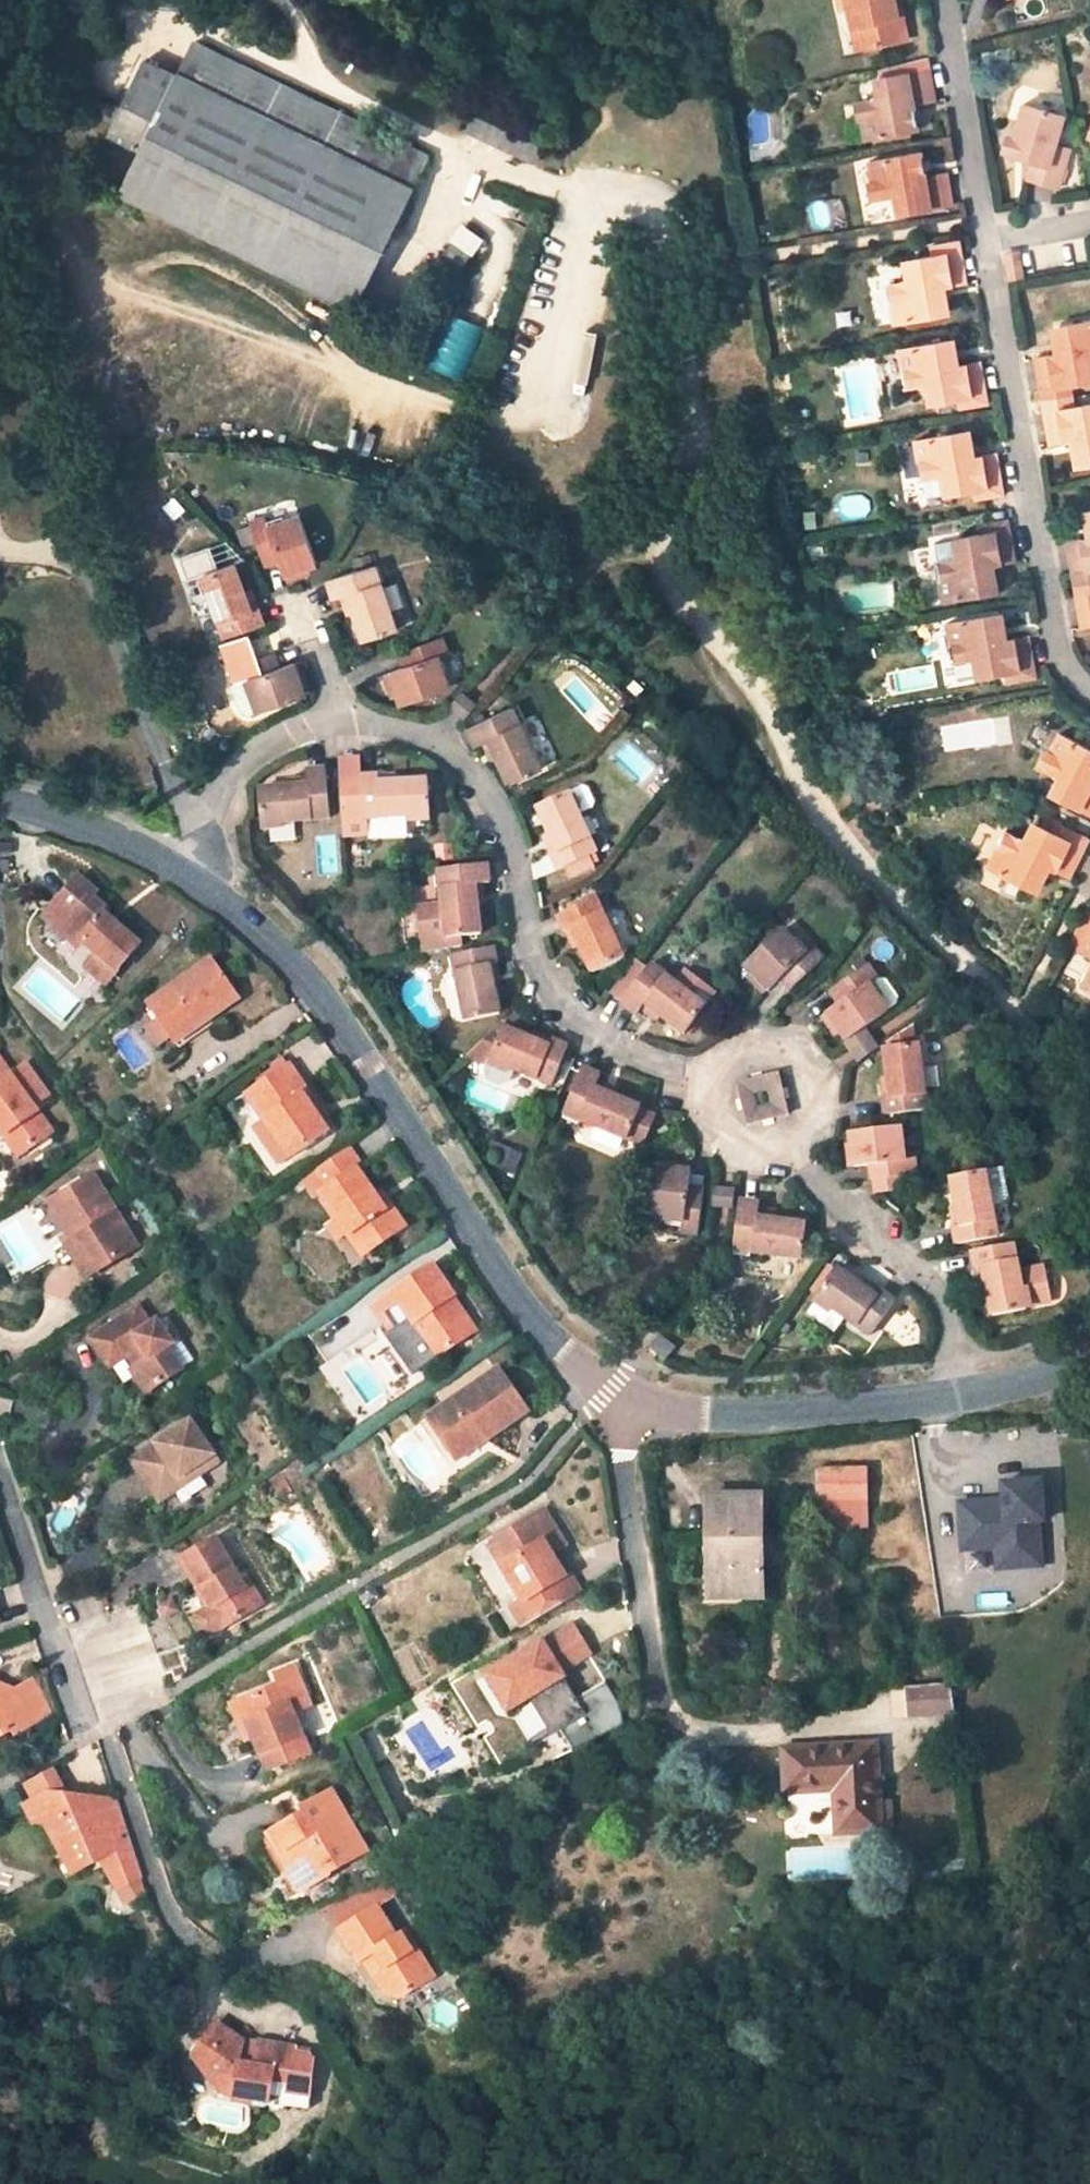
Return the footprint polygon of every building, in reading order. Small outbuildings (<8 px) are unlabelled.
[(895,0),(848,0),(853,27),(861,27),(865,50),(908,43),(903,18),(899,18),(895,0)] [(140,151),(118,195),(354,310),(427,158),(194,42),(186,57),(197,62),(181,94),(139,74),(128,98),(143,105),(139,114),(124,106),(115,102),(104,69),(103,52),(69,54),(70,75),(83,111),(114,126),(110,136),(140,151)] [(178,75),(145,60),(139,74),(181,94),(197,62),(186,57),(178,75)] [(867,140),(919,131),(915,104),(935,101),(934,95),(930,70),(880,78),(884,98),(877,99),(859,102),(867,140)] [(880,78),(874,79),(877,99),(884,98),(880,78)] [(143,105),(128,98),(124,106),(139,114),(143,105)] [(1024,105),(1009,156),(1033,163),(1029,180),(1047,185),(1061,189),(1072,150),(1058,147),(1066,117),(1024,105)] [(926,178),(922,152),(870,161),(877,200),(894,196),(901,195),(905,214),(954,205),(949,178),(948,173),(926,178)] [(894,196),(898,215),(905,214),(901,195),(894,196)] [(453,241),(440,259),(458,271),(470,254),(453,241)] [(963,251),(961,242),(930,248),(931,256),(963,251)] [(1025,277),(1020,249),(1004,252),(1009,280),(1025,277)] [(897,323),(945,315),(940,288),(947,287),(968,283),(967,279),(963,251),(931,256),(911,260),(915,281),(907,282),(890,284),(897,323)] [(904,261),(907,282),(915,281),(911,260),(904,261)] [(945,315),(951,314),(947,287),(940,288),(945,315)] [(1052,329),(1057,355),(1035,359),(1036,365),(1040,391),(1072,385),(1089,382),(1089,381),(1087,362),(1089,362),(1089,322),(1052,329)] [(961,366),(956,340),(949,341),(954,368),(961,366)] [(954,368),(949,341),(901,349),(908,388),(925,385),(933,384),(936,404),(958,400),(987,395),(983,368),(982,362),(961,366),(954,368)] [(925,385),(929,406),(936,404),(933,384),(925,385)] [(1072,385),(1040,391),(1042,402),(1074,396),(1072,385)] [(960,410),(989,405),(987,395),(958,400),(960,410)] [(1075,407),(1074,396),(1042,402),(1044,413),(1075,407)] [(1075,407),(1044,413),(1049,439),(1050,444),(1072,441),(1076,467),(1089,465),(1089,405),(1075,407)] [(969,459),(965,432),(917,441),(923,479),(941,475),(949,474),(952,494),(974,491),(1003,485),(999,459),(998,453),(976,457),(969,459)] [(976,457),(972,432),(965,432),(969,459),(976,457)] [(941,475),(944,496),(952,494),(949,474),(941,475)] [(976,501),(1005,495),(1003,485),(974,491),(976,501)] [(1084,513),(1089,539),(1067,543),(1068,548),(1072,574),(1089,571),(1089,512),(1084,513)] [(316,565),(300,517),(268,528),(265,519),(250,524),(264,565),(279,559),(284,576),(316,565)] [(1011,529),(1010,520),(981,526),(983,534),(1011,529)] [(945,602),(993,593),(988,566),(995,565),(1017,561),(1016,555),(1011,529),(983,534),(960,538),(964,558),(956,560),(938,562),(945,602)] [(960,538),(953,539),(956,560),(964,558),(960,538)] [(226,637),(265,624),(262,617),(259,607),(252,610),(235,564),(204,575),(226,637)] [(364,642),(397,630),(376,565),(329,580),(334,597),(347,592),(364,642)] [(993,593),(1001,592),(995,565),(988,566),(993,593)] [(1072,574),(1074,586),(1089,583),(1089,571),(1072,574)] [(1076,596),(1089,594),(1089,583),(1074,586),(1076,596)] [(1076,596),(1080,623),(1081,628),(1089,627),(1089,594),(1076,596)] [(1009,640),(1004,614),(997,615),(1001,642),(1009,640)] [(1001,642),(997,615),(948,623),(955,662),(974,659),(980,658),(983,678),(1006,674),(1035,669),(1030,642),(1029,636),(1009,640),(1001,642)] [(403,706),(452,689),(440,658),(449,654),(443,638),(401,652),(406,669),(391,674),(403,706)] [(259,712),(306,696),(296,668),(294,663),(280,669),(274,652),(231,668),(238,684),(247,681),(259,712)] [(974,659),(977,679),(983,678),(980,658),(974,659)] [(1008,684),(1037,679),(1035,669),(1006,674),(1008,684)] [(475,704),(463,693),(453,706),(465,716),(475,704)] [(510,785),(542,771),(514,708),(468,728),(475,744),(482,741),(489,738),(497,757),(510,785)] [(1059,733),(1041,767),(1058,775),(1065,779),(1055,796),(1089,815),(1089,749),(1059,733)] [(489,738),(482,741),(488,754),(491,760),(497,757),(489,738)] [(340,758),(341,777),(360,776),(360,757),(340,758)] [(258,790),(261,826),(330,819),(326,770),(308,771),(309,786),(258,790)] [(368,819),(431,815),(429,779),(380,782),(380,775),(362,776),(363,819),(368,819)] [(1058,775),(1048,793),(1055,796),(1065,779),(1058,775)] [(341,777),(343,837),(369,835),(368,819),(363,819),(362,776),(360,776),(341,777)] [(539,807),(560,852),(552,855),(559,871),(567,867),(578,862),(582,871),(593,866),(589,857),(597,854),(571,792),(539,807)] [(1039,826),(1033,821),(1022,841),(1030,844),(1039,826)] [(1084,848),(1089,838),(1064,825),(1059,835),(1084,848)] [(1050,868),(1069,878),(1072,872),(1084,848),(1059,835),(1039,826),(1030,844),(1022,841),(1007,833),(990,866),(1034,889),(1046,866),(1050,868)] [(578,862),(567,867),(571,876),(582,871),(578,862)] [(489,865),(440,870),(443,905),(418,908),(424,955),(460,947),(460,937),(481,935),(477,885),(490,884),(489,865)] [(1034,889),(1038,892),(1050,868),(1046,866),(1034,889)] [(81,879),(49,916),(82,943),(84,941),(99,955),(88,968),(106,984),(140,944),(117,925),(112,931),(101,921),(107,914),(109,912),(93,897),(97,892),(81,879)] [(594,974),(626,959),(597,899),(559,917),(566,932),(572,929),(594,974)] [(112,931),(117,925),(107,914),(101,921),(112,931)] [(813,947),(805,954),(783,930),(744,966),(769,992),(778,984),(788,995),(825,960),(813,947)] [(453,956),(467,1022),(500,1015),(491,966),(498,965),(495,948),(453,956)] [(621,1003),(649,968),(636,959),(609,994),(621,1003)] [(212,961),(151,1004),(175,1040),(218,1010),(220,1012),(239,999),(212,961)] [(645,1003),(685,1034),(707,1006),(704,1004),(709,997),(708,990),(691,977),(683,977),(677,984),(652,964),(649,968),(621,1003),(636,1014),(645,1003)] [(847,1042),(889,1012),(897,1006),(899,998),(887,981),(878,979),(867,964),(831,991),(840,1004),(828,1013),(847,1042)] [(1082,989),(1089,994),(1089,973),(1082,989)] [(175,1040),(181,1048),(224,1018),(220,1012),(218,1010),(175,1040)] [(891,1048),(886,1049),(891,1098),(884,1099),(886,1115),(927,1110),(919,1044),(914,1045),(912,1023),(890,1038),(891,1048)] [(514,1070),(552,1086),(569,1047),(564,1045),(553,1040),(550,1047),(504,1028),(504,1029),(499,1027),(473,1051),(493,1058),(488,1071),(490,1079),(503,1084),(510,1080),(514,1070)] [(861,1063),(880,1049),(867,1032),(848,1044),(861,1063)] [(28,1149),(53,1132),(34,1104),(48,1095),(27,1065),(12,1075),(0,1059),(0,1111),(28,1149)] [(290,1065),(249,1094),(291,1156),(330,1131),(313,1106),(316,1104),(290,1065)] [(658,1115),(642,1108),(596,1090),(601,1076),(584,1069),(565,1115),(644,1147),(658,1115)] [(789,1116),(780,1077),(738,1088),(747,1127),(789,1116)] [(21,1154),(28,1149),(0,1111),(0,1125),(21,1154)] [(901,1128),(852,1134),(854,1168),(871,1167),(872,1182),(902,1179),(916,1178),(914,1161),(905,1162),(901,1128)] [(356,1231),(370,1251),(406,1226),(384,1194),(380,1196),(359,1166),(363,1164),(351,1146),(316,1170),(329,1188),(321,1194),(350,1236),(356,1231)] [(656,1167),(650,1219),(684,1223),(682,1234),(699,1236),(705,1189),(689,1187),(691,1172),(656,1167)] [(987,1172),(954,1177),(961,1228),(955,1228),(957,1245),(998,1238),(987,1172)] [(95,1178),(53,1203),(70,1232),(95,1273),(137,1249),(95,1178)] [(872,1182),(874,1197),(903,1193),(902,1179),(872,1182)] [(736,1192),(716,1189),(713,1208),(733,1211),(736,1192)] [(734,1250),(802,1260),(802,1253),(806,1231),(807,1224),(776,1221),(757,1218),(758,1209),(759,1204),(739,1202),(734,1250)] [(776,1221),(777,1212),(758,1209),(757,1218),(776,1221)] [(350,1236),(364,1256),(370,1251),(356,1231),(350,1236)] [(802,1253),(813,1255),(816,1233),(806,1231),(802,1253)] [(70,1232),(64,1236),(88,1278),(95,1273),(70,1232)] [(991,1316),(1025,1311),(1025,1308),(1049,1304),(1044,1270),(1019,1273),(1015,1245),(974,1253),(977,1271),(984,1269),(991,1316)] [(434,1266),(374,1306),(392,1333),(386,1337),(412,1377),(477,1333),(454,1299),(455,1298),(434,1266)] [(836,1269),(816,1298),(870,1335),(894,1303),(880,1293),(876,1298),(862,1288),(836,1269)] [(880,1293),(866,1282),(862,1288),(876,1298),(880,1293)] [(140,1307),(92,1339),(111,1368),(129,1356),(138,1369),(132,1372),(147,1395),(184,1369),(169,1347),(164,1350),(160,1345),(171,1338),(160,1321),(153,1325),(140,1307)] [(164,1350),(169,1347),(174,1344),(171,1338),(160,1345),(164,1350)] [(675,1349),(661,1338),(651,1349),(665,1361),(675,1349)] [(501,1370),(429,1418),(451,1451),(477,1433),(483,1442),(527,1411),(501,1370)] [(192,1419),(133,1460),(157,1494),(196,1467),(201,1474),(220,1461),(192,1419)] [(451,1451),(457,1459),(483,1442),(477,1433),(451,1451)] [(162,1502),(201,1474),(196,1467),(157,1494),(162,1502)] [(872,1471),(823,1469),(821,1501),(871,1503),(872,1471)] [(282,1474),(274,1479),(279,1487),(287,1481),(282,1474)] [(991,1503),(956,1505),(959,1552),(992,1550),(994,1571),(1023,1569),(1022,1549),(1037,1548),(1036,1523),(1041,1523),(1039,1484),(999,1486),(1000,1503),(1001,1510),(991,1511),(991,1503)] [(763,1496),(709,1496),(710,1598),(763,1598),(763,1496)] [(871,1503),(821,1501),(821,1528),(870,1529),(871,1503)] [(1000,1503),(991,1503),(991,1511),(1001,1510),(1000,1503)] [(550,1554),(565,1545),(546,1512),(535,1517),(548,1539),(544,1542),(550,1554)] [(524,1602),(514,1609),(525,1628),(576,1597),(550,1554),(544,1542),(548,1539),(535,1517),(498,1539),(512,1561),(503,1566),(524,1602)] [(215,1605),(210,1608),(198,1616),(197,1621),(205,1634),(210,1636),(263,1603),(251,1583),(245,1587),(235,1571),(216,1539),(183,1558),(202,1591),(205,1589),(215,1605)] [(498,1539),(490,1544),(503,1566),(512,1561),(498,1539)] [(235,1571),(245,1587),(251,1583),(242,1567),(235,1571)] [(148,1626),(158,1655),(196,1642),(180,1615),(176,1604),(165,1608),(169,1619),(148,1626)] [(567,1629),(544,1643),(558,1668),(559,1669),(583,1655),(567,1629)] [(558,1678),(553,1671),(558,1668),(544,1643),(488,1675),(510,1712),(530,1700),(551,1736),(587,1716),(563,1675),(558,1678)] [(255,1738),(269,1771),(311,1753),(294,1713),(311,1705),(294,1668),(277,1674),(282,1685),(240,1701),(255,1738)] [(558,1678),(563,1675),(559,1669),(558,1668),(553,1671),(558,1678)] [(907,1687),(909,1719),(955,1714),(951,1684),(907,1687)] [(12,1691),(0,1686),(0,1701),(13,1694),(12,1691)] [(38,1726),(19,1691),(13,1694),(33,1728),(38,1726)] [(12,1733),(15,1738),(33,1728),(13,1694),(0,1701),(0,1740),(12,1733)] [(233,1705),(248,1741),(255,1738),(240,1701),(233,1705)] [(877,1745),(785,1750),(788,1793),(837,1790),(839,1834),(882,1832),(882,1829),(881,1821),(893,1820),(893,1803),(881,1803),(877,1745)] [(50,1794),(27,1807),(37,1823),(62,1827),(66,1833),(60,1846),(76,1874),(103,1859),(122,1848),(114,1818),(86,1817),(82,1810),(83,1796),(50,1794)] [(339,1871),(368,1854),(334,1794),(306,1810),(310,1817),(299,1823),(296,1820),(260,1841),(293,1898),(330,1877),(327,1871),(336,1866),(339,1871)] [(103,1859),(120,1889),(143,1877),(119,1798),(83,1796),(82,1810),(86,1817),(114,1818),(122,1848),(103,1859)] [(882,1829),(894,1828),(893,1820),(881,1821),(882,1829)] [(366,1887),(378,1907),(397,1896),(387,1879),(366,1887)] [(340,1930),(378,1907),(366,1887),(324,1905),(340,1930)] [(355,1963),(381,2005),(400,2010),(404,1995),(428,1980),(411,1953),(418,1949),(407,1931),(397,1937),(378,1907),(340,1930),(359,1960),(355,1963)] [(411,1953),(428,1980),(436,1976),(418,1949),(411,1953)] [(295,2053),(296,2048),(259,2042),(257,2053),(242,2051),(244,2040),(216,2021),(193,2055),(226,2077),(234,2079),(231,2097),(268,2103),(269,2095),(284,2098),(285,2093),(309,2097),(315,2060),(312,2055),(295,2053)] [(259,2042),(244,2040),(242,2051),(257,2053),(259,2042)] [(226,2077),(193,2055),(220,2092),(231,2097),(234,2079),(226,2077)] [(309,2097),(285,2093),(284,2098),(283,2106),(307,2110),(309,2097)]
